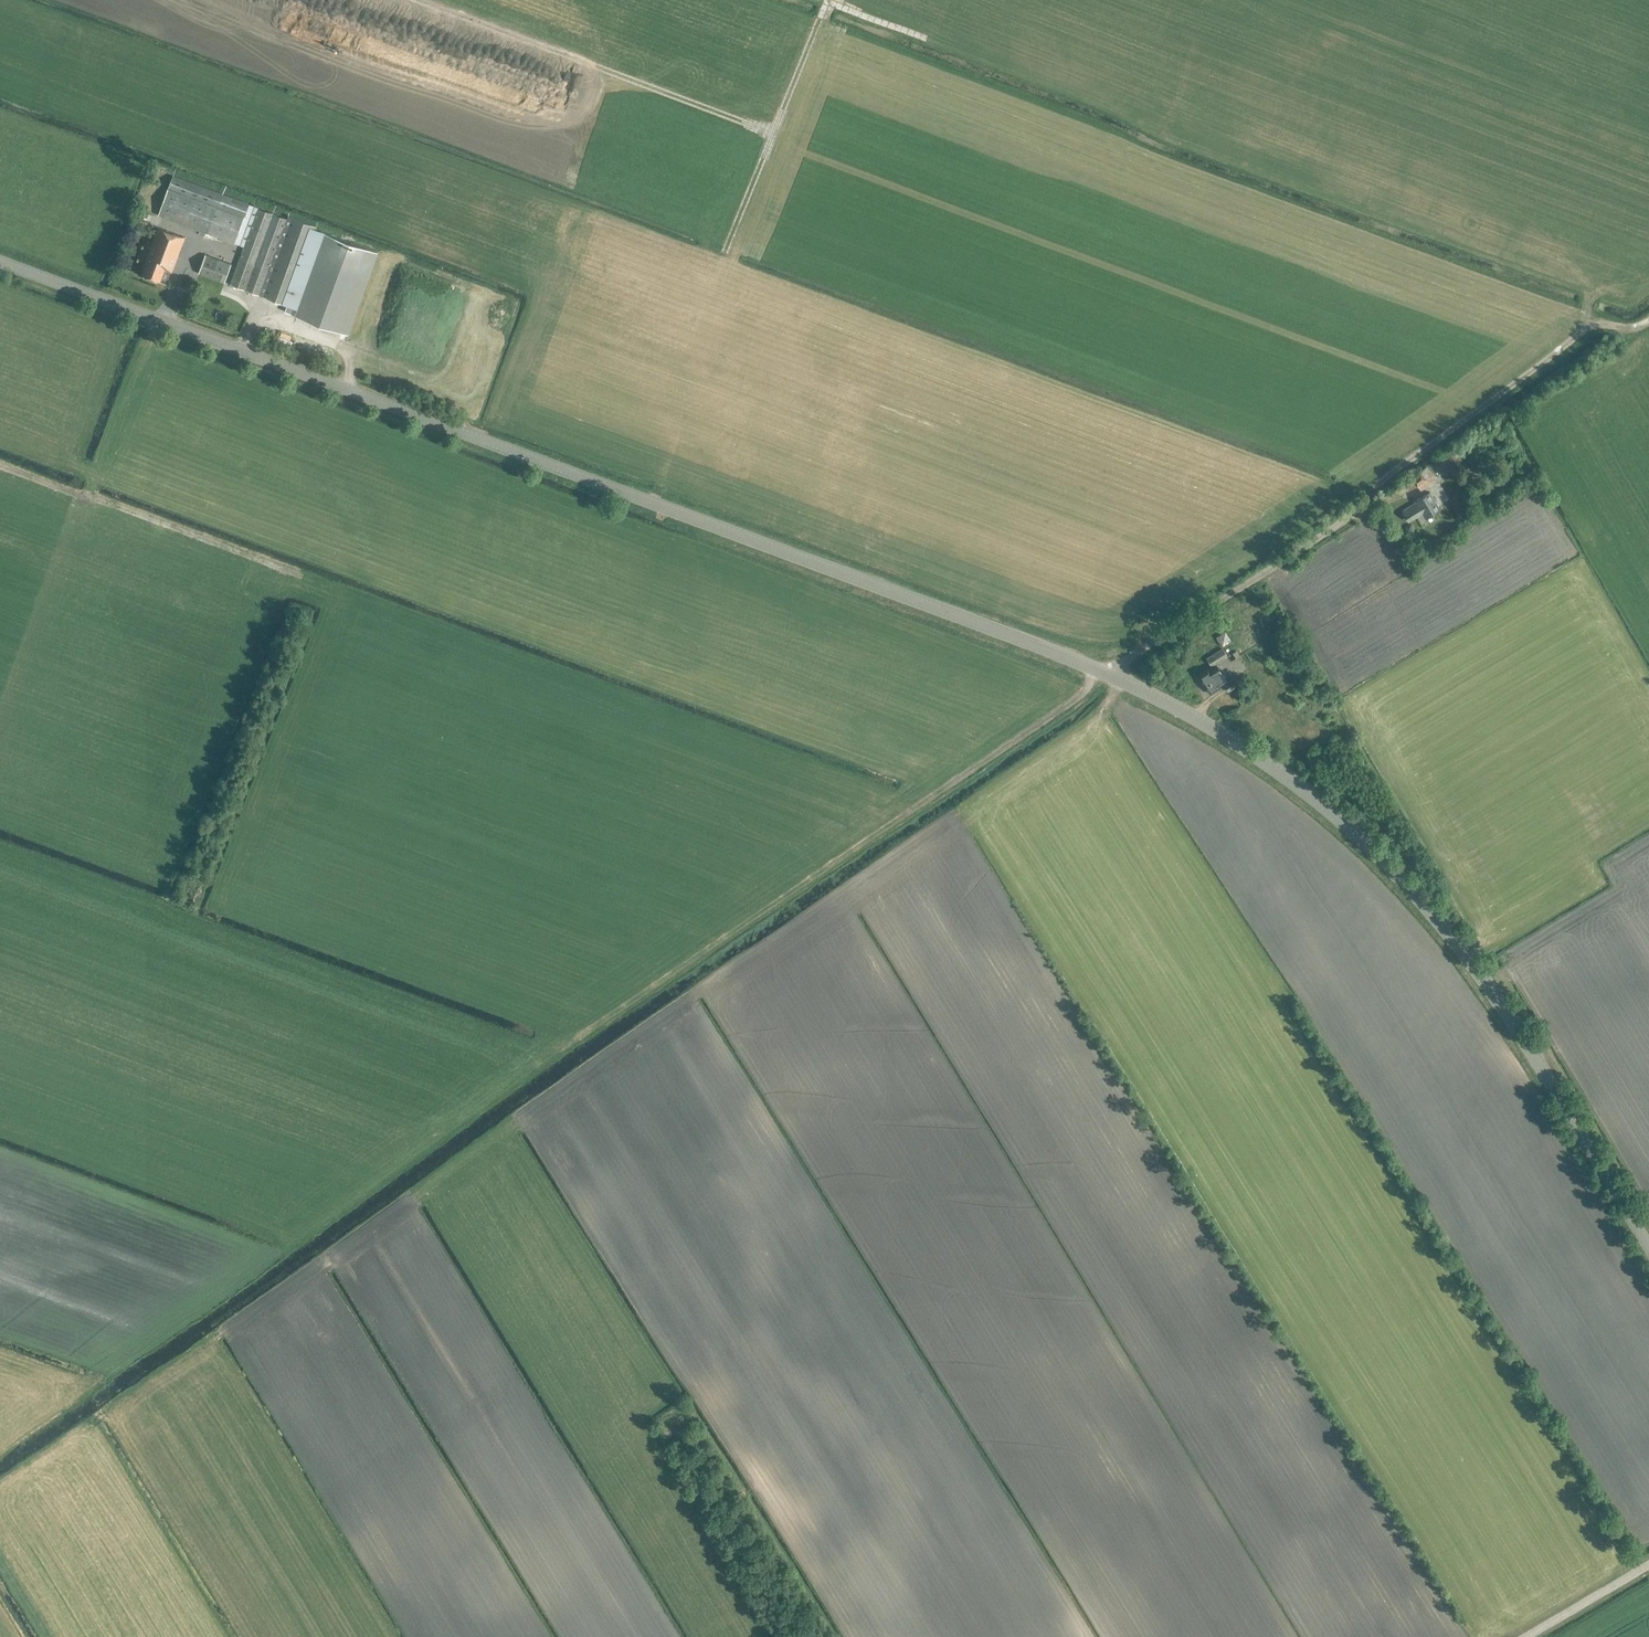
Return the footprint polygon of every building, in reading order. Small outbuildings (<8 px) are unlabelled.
[(378,252),(316,229),(316,228),(289,218),(288,220),(259,209),(260,207),(174,176),(159,215),(244,248),(230,285),(248,292),(255,295),(286,307),(287,305),(293,307),(290,314),(347,335),(378,252)] [(171,272),(184,237),(158,228),(145,266),(142,275),(160,281),(164,269),(171,272)] [(223,283),(230,265),(205,256),(198,274),(223,283)] [(1460,469),(1447,451),(1439,456),(1452,474),(1460,469)] [(1412,478),(1402,485),(1407,491),(1416,484),(1420,490),(1436,478),(1427,465),(1418,471),(1419,471),(1411,477),(1412,478)] [(1416,503),(1402,511),(1408,521),(1422,513),(1425,518),(1440,510),(1429,492),(1415,500),(1416,503)] [(1228,656),(1222,647),(1206,658),(1212,667),(1228,656)] [(1208,668),(1198,674),(1210,694),(1221,687),(1219,685),(1227,680),(1221,671),(1222,670),(1218,664),(1209,670),(1208,668)] [(1224,684),(1228,692),(1239,684),(1234,674),(1229,678),(1230,680),(1224,684)]
